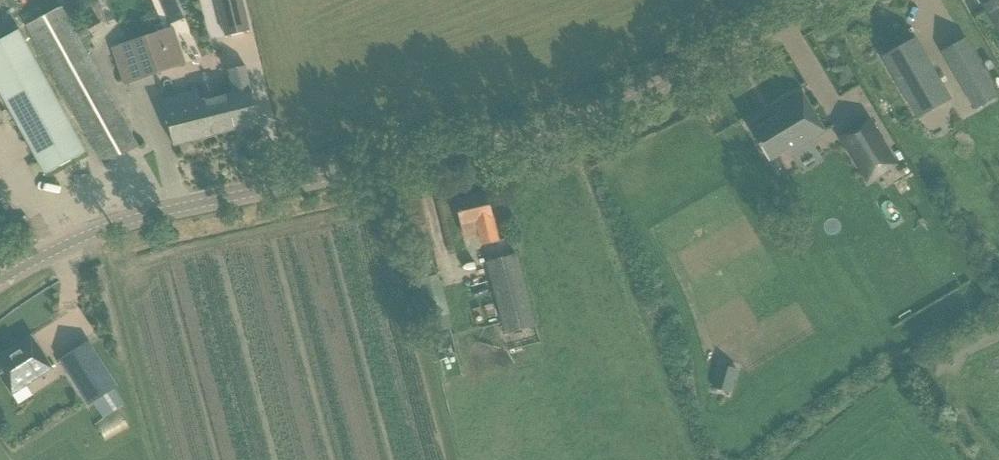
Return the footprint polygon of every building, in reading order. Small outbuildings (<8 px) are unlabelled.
[(251,32),(243,0),(216,0),(225,37),(251,32)] [(993,17),(998,28),(998,0),(982,0),(993,17)] [(81,44),(82,43),(65,12),(62,6),(59,8),(28,26),(25,27),(94,148),(104,165),(138,146),(129,128),(81,44)] [(86,24),(91,32),(102,26),(97,18),(86,24)] [(187,63),(175,27),(113,47),(125,84),(187,63)] [(20,31),(0,42),(0,93),(45,174),(87,151),(20,31)] [(880,57),(916,119),(951,98),(915,37),(880,57)] [(974,109),(998,95),(998,94),(965,37),(940,51),(974,109)] [(259,124),(254,105),(245,67),(228,71),(234,93),(229,93),(238,129),(259,124)] [(173,145),(238,129),(229,93),(200,101),(197,89),(162,98),(169,126),(173,145)] [(827,132),(803,92),(775,109),(777,112),(749,129),(769,163),(788,151),(790,154),(827,132)] [(898,165),(868,114),(850,125),(850,127),(837,135),(866,184),(898,165)] [(484,243),(497,240),(492,218),(493,218),(492,216),(492,217),(486,194),(457,201),(465,237),(481,233),(484,243)] [(487,261),(492,281),(506,333),(534,326),(520,274),(516,254),(487,261)] [(32,334),(0,354),(0,377),(11,394),(53,368),(32,334)] [(61,360),(89,403),(116,386),(88,343),(61,360)] [(102,417),(123,403),(117,394),(96,408),(102,417)] [(109,422),(115,437),(142,424),(135,410),(109,422)]
